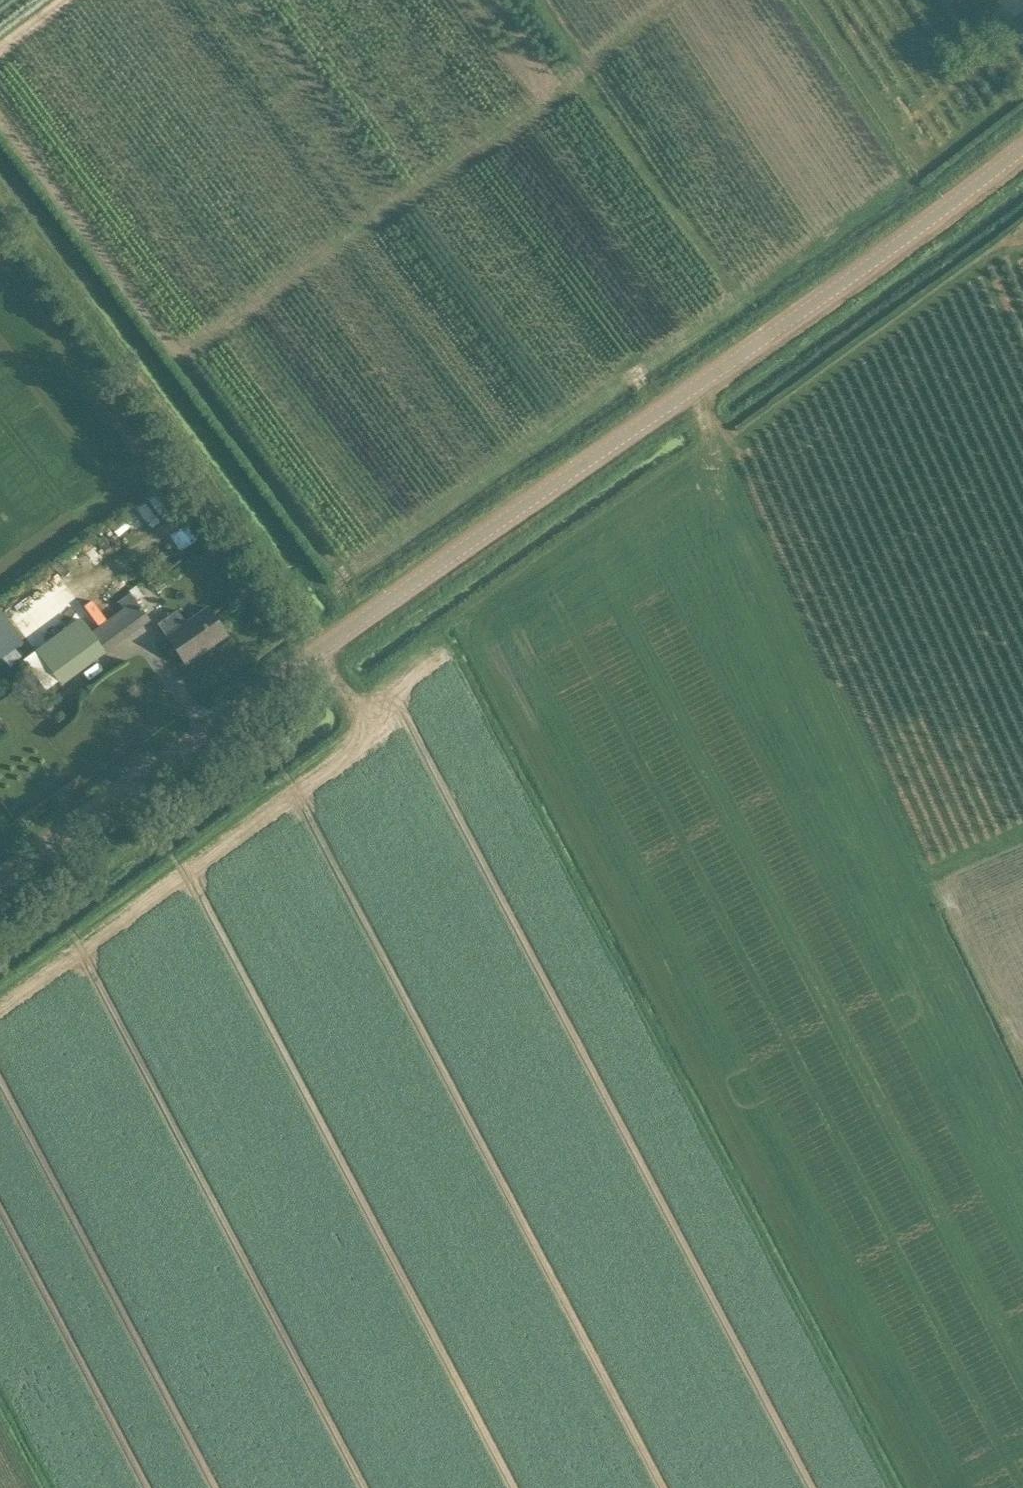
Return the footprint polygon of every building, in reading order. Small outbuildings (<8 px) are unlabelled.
[(120,602),(123,608),(91,632),(80,617),(34,651),(61,687),(150,620),(129,595),(120,602)] [(208,607),(186,623),(176,610),(157,624),(166,637),(174,648),(186,664),(227,635),(216,618),(208,607)] [(10,630),(0,616),(0,637),(10,630)] [(20,656),(4,635),(0,639),(0,655),(8,665),(20,656)]
